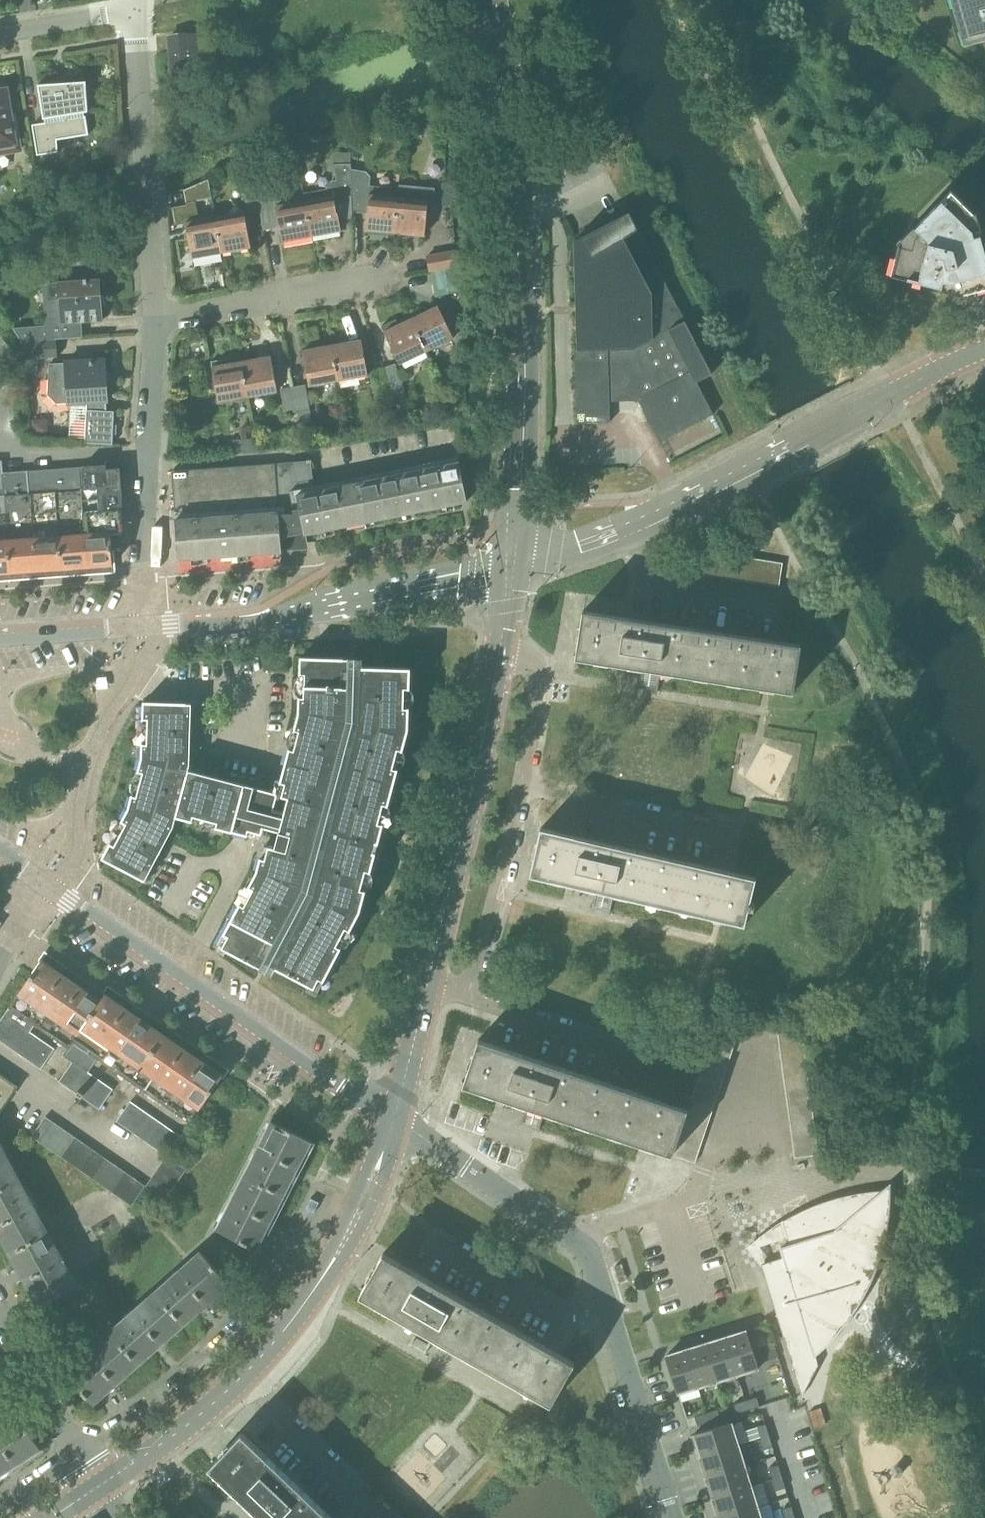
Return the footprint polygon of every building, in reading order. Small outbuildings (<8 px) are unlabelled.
[(967,46),(984,41),(984,0),(954,0),(967,46)] [(196,35),(187,35),(172,36),(173,78),(198,77),(196,35)] [(59,152),(57,140),(89,135),(86,116),(85,117),(84,113),(88,112),(86,81),(38,85),(44,119),(45,119),(46,123),(33,125),(38,155),(59,152)] [(21,150),(15,114),(11,114),(7,90),(0,91),(0,153),(21,150)] [(431,112),(428,119),(433,125),(440,124),(442,117),(438,111),(431,112)] [(365,131),(355,132),(356,142),(366,141),(365,131)] [(311,146),(308,144),(302,145),(300,148),(300,152),(303,154),(309,153),(311,150),(311,146)] [(350,152),(335,153),(336,164),(350,164),(350,152)] [(305,196),(306,201),(312,236),(341,230),(335,197),(351,195),(352,195),(350,169),(351,169),(350,164),(336,164),(337,180),(332,181),(327,187),(328,189),(304,193),(305,196)] [(366,229),(396,232),(400,188),(370,186),(371,176),(368,171),(351,169),(350,169),(352,195),(351,195),(352,211),(354,211),(354,209),(368,210),(366,229)] [(187,203),(212,199),(209,180),(168,197),(170,211),(188,208),(187,203)] [(249,212),(261,210),(257,186),(256,183),(244,186),(249,212)] [(283,241),(312,236),(306,201),(305,196),(276,201),(273,189),(267,184),(257,186),(261,210),(264,229),(276,226),(276,225),(280,224),(283,241)] [(434,191),(432,188),(417,187),(414,189),(411,186),(400,185),(400,188),(396,232),(425,235),(427,209),(433,210),(434,191)] [(892,275),(895,275),(942,288),(944,281),(950,283),(950,282),(961,280),(964,291),(965,293),(978,290),(984,288),(984,250),(980,235),(974,237),(972,230),(964,223),(974,213),(964,202),(951,190),(949,192),(915,227),(920,232),(916,237),(913,247),(900,244),(896,257),(892,275)] [(229,215),(215,218),(222,253),(251,247),(245,212),(236,205),(229,215)] [(577,385),(577,387),(578,387),(578,398),(577,398),(577,400),(578,400),(578,408),(577,409),(577,411),(578,411),(579,421),(577,421),(577,423),(579,423),(579,422),(590,421),(590,423),(592,423),(592,421),(602,421),(602,422),(611,422),(610,396),(636,395),(644,409),(645,409),(650,418),(649,419),(650,421),(651,420),(656,429),(654,430),(655,431),(656,431),(661,439),(659,440),(660,441),(714,413),(713,411),(712,412),(708,403),(708,402),(707,401),(702,392),(703,391),(702,390),(701,390),(697,381),(713,373),(649,249),(649,250),(638,229),(630,213),(629,213),(628,213),(628,214),(575,240),(574,250),(572,250),(570,264),(576,267),(578,320),(579,319),(579,323),(578,322),(578,325),(579,324),(579,327),(578,327),(578,330),(579,330),(579,333),(578,333),(578,336),(579,335),(579,338),(578,338),(578,340),(579,341),(579,343),(578,343),(578,348),(576,350),(576,353),(578,353),(578,360),(577,361),(577,363),(578,364),(578,372),(576,372),(577,375),(578,375),(578,385),(577,385)] [(215,218),(186,223),(193,258),(222,253),(215,218)] [(457,266),(459,265),(457,251),(428,256),(430,271),(432,270),(445,268),(457,266)] [(445,268),(432,270),(435,284),(459,280),(457,266),(445,268)] [(49,326),(14,329),(21,342),(27,341),(57,339),(80,337),(79,321),(103,319),(100,279),(49,283),(50,299),(46,299),(49,326)] [(438,306),(412,319),(427,349),(427,350),(453,337),(438,306)] [(381,327),(400,364),(427,350),(427,349),(412,319),(398,325),(396,319),(381,327)] [(27,341),(21,342),(23,373),(38,374),(39,359),(58,357),(57,339),(27,341)] [(362,341),(333,346),(339,380),(368,375),(362,341)] [(339,380),(333,346),(303,351),(309,385),(339,380)] [(271,357),(241,362),(247,397),(277,391),(271,357)] [(219,402),(247,397),(241,362),(229,364),(228,358),(212,361),(219,402)] [(50,384),(49,395),(57,403),(58,404),(70,403),(71,403),(69,437),(87,438),(87,443),(114,445),(116,411),(109,411),(108,400),(109,400),(106,360),(52,364),(50,384)] [(384,368),(392,392),(394,400),(396,400),(396,401),(407,397),(396,363),(384,368)] [(383,404),(394,400),(392,392),(384,368),(371,372),(383,404)] [(295,400),(298,412),(301,430),(314,427),(306,385),(294,387),(297,399),(295,400)] [(297,399),(294,387),(280,389),(285,415),(298,412),(295,400),(297,399)] [(467,412),(466,398),(463,398),(456,398),(457,412),(463,412),(467,412)] [(37,419),(32,419),(32,436),(41,436),(48,436),(48,428),(37,419)] [(184,433),(172,435),(174,447),(186,444),(184,433)] [(230,441),(231,454),(255,452),(254,439),(230,441)] [(12,572),(9,530),(6,495),(4,472),(3,460),(0,461),(0,573),(12,572)] [(308,543),(307,539),(306,534),(467,501),(460,462),(316,491),(311,460),(172,471),(179,559),(283,552),(282,545),(308,543)] [(80,467),(55,468),(57,491),(58,511),(62,568),(113,564),(111,534),(123,533),(121,497),(123,497),(121,468),(107,469),(106,465),(80,467)] [(29,470),(4,472),(6,495),(9,530),(12,572),(62,568),(58,511),(57,491),(55,468),(29,470)] [(709,576),(713,553),(702,551),(698,574),(709,576)] [(725,555),(713,553),(709,576),(721,578),(725,555)] [(737,556),(725,555),(721,578),(733,580),(737,556)] [(748,558),(737,556),(733,580),(744,582),(748,558)] [(756,584),(760,560),(748,558),(744,582),(756,584)] [(771,562),(760,560),(756,584),(768,585),(771,562)] [(768,585),(779,587),(780,587),(783,564),(771,562),(768,585)] [(577,658),(761,688),(795,693),(802,644),(584,611),(577,658)] [(223,948),(256,965),(261,968),(265,961),(314,987),(320,975),(326,978),(361,911),(374,865),(379,866),(388,832),(382,830),(409,729),(411,668),(350,666),(350,658),(301,657),(300,714),(281,782),(286,783),(282,796),(289,798),(285,812),(242,801),(244,790),(186,777),(191,765),(193,703),(144,702),(142,758),(129,809),(102,858),(146,881),(175,827),(177,816),(234,831),(237,820),(279,832),(275,847),(269,845),(266,858),(261,857),(257,871),(224,933),(229,936),(223,948)] [(713,917),(727,920),(746,925),(750,908),(755,909),(757,903),(751,902),(757,877),(739,873),(738,873),(724,869),(542,827),(531,875),(713,917)] [(34,1025),(39,1029),(72,981),(43,960),(9,1008),(5,1015),(14,1022),(24,1029),(29,1032),(34,1025)] [(72,981),(39,1029),(58,1042),(67,1048),(68,1049),(101,1001),(72,981)] [(68,1049),(67,1048),(62,1056),(72,1062),(86,1071),(88,1073),(89,1072),(97,1059),(102,1063),(135,1015),(105,994),(101,1001),(68,1049)] [(717,1023),(740,1030),(744,1019),(721,1012),(717,1023)] [(5,1015),(0,1022),(0,1041),(1,1042),(14,1022),(5,1015)] [(119,1074),(132,1083),(164,1036),(135,1015),(102,1063),(119,1074)] [(14,1022),(1,1042),(11,1048),(24,1029),(14,1022)] [(736,1041),(740,1030),(717,1023),(713,1034),(736,1041)] [(780,1042),(803,1039),(802,1027),(778,1031),(780,1042)] [(24,1029),(11,1048),(21,1055),(34,1036),(29,1032),(24,1029)] [(733,1052),(736,1041),(713,1034),(710,1045),(733,1052)] [(21,1055),(31,1062),(44,1042),(34,1036),(21,1055)] [(132,1083),(161,1103),(193,1056),(164,1036),(132,1083)] [(641,1145),(654,1149),(655,1149),(673,1155),(677,1144),(680,1133),(684,1122),(688,1111),(688,1109),(670,1103),(670,1102),(656,1098),(479,1039),(464,1085),(641,1144),(641,1145)] [(780,1042),(781,1054),(805,1051),(803,1039),(780,1042)] [(44,1042),(31,1062),(41,1068),(54,1049),(44,1042)] [(729,1063),(733,1052),(710,1045),(706,1056),(729,1063)] [(783,1065),(806,1062),(805,1051),(781,1054),(783,1065)] [(193,1056),(161,1103),(190,1123),(222,1076),(193,1056)] [(725,1074),(729,1063),(706,1056),(702,1067),(725,1074)] [(86,1071),(72,1062),(60,1081),(73,1090),(86,1071)] [(783,1065),(784,1077),(808,1074),(806,1062),(783,1065)] [(721,1085),(725,1074),(702,1067),(699,1078),(721,1085)] [(86,1071),(73,1090),(86,1100),(100,1080),(89,1072),(88,1073),(86,1071)] [(786,1089),(810,1085),(808,1074),(784,1077),(786,1089)] [(18,1088),(0,1075),(0,1114),(18,1088)] [(718,1096),(721,1085),(699,1078),(695,1089),(718,1096)] [(100,1080),(86,1100),(99,1109),(113,1090),(113,1089),(100,1080)] [(786,1089),(788,1100),(811,1097),(810,1085),(786,1089)] [(714,1107),(718,1096),(695,1089),(691,1100),(714,1107)] [(789,1112),(813,1109),(811,1097),(788,1100),(789,1112)] [(710,1118),(714,1107),(691,1100),(688,1109),(688,1111),(710,1118)] [(127,1128),(140,1109),(130,1102),(117,1121),(127,1128)] [(137,1135),(150,1115),(140,1109),(127,1128),(137,1135)] [(789,1112),(791,1123),(814,1120),(813,1109),(789,1112)] [(710,1118),(688,1111),(684,1122),(707,1129),(710,1118)] [(147,1142),(160,1122),(150,1115),(137,1135),(147,1142)] [(33,1137),(42,1143),(56,1124),(46,1118),(33,1137)] [(792,1135),(816,1132),(814,1120),(791,1123),(792,1135)] [(157,1148),(170,1129),(160,1122),(147,1142),(157,1148)] [(242,1180),(248,1182),(280,1199),(310,1141),(272,1122),(242,1180)] [(707,1129),(684,1122),(680,1133),(703,1140),(707,1129)] [(56,1124),(42,1143),(52,1150),(65,1131),(56,1124)] [(167,1155),(180,1136),(170,1129),(157,1148),(167,1155)] [(65,1131),(52,1150),(62,1157),(75,1137),(65,1131)] [(792,1135),(794,1147),(818,1143),(816,1132),(792,1135)] [(699,1151),(703,1140),(680,1133),(677,1144),(699,1151)] [(75,1137),(62,1157),(72,1164),(85,1144),(75,1137)] [(794,1147),(795,1158),(819,1155),(818,1143),(794,1147)] [(72,1164),(82,1171),(95,1151),(85,1144),(72,1164)] [(696,1162),(699,1151),(677,1144),(673,1155),(696,1162)] [(14,1181),(9,1172),(12,1171),(0,1149),(0,1189),(14,1181)] [(92,1178),(105,1158),(95,1151),(82,1171),(92,1178)] [(160,1166),(179,1179),(186,1169),(167,1156),(160,1166)] [(115,1165),(105,1158),(92,1178),(102,1185),(115,1165)] [(112,1192),(125,1172),(115,1165),(102,1185),(112,1192)] [(173,1189),(179,1179),(160,1166),(153,1175),(173,1189)] [(125,1172),(112,1192),(122,1199),(136,1179),(125,1172)] [(153,1175),(146,1186),(166,1200),(173,1189),(153,1175)] [(136,1179),(122,1199),(132,1205),(146,1186),(136,1179)] [(14,1181),(0,1189),(0,1234),(10,1252),(43,1234),(38,1225),(41,1224),(17,1180),(14,1181)] [(280,1199),(248,1182),(242,1180),(217,1228),(217,1230),(239,1241),(240,1242),(246,1246),(247,1246),(255,1250),(280,1199)] [(872,1191),(859,1193),(841,1197),(835,1198),(824,1202),(815,1205),(806,1209),(801,1212),(789,1218),(784,1221),(791,1245),(782,1248),(784,1257),(762,1264),(803,1396),(819,1365),(816,1355),(824,1348),(828,1343),(833,1339),(839,1332),(841,1329),(847,1322),(852,1315),(856,1309),(862,1299),(865,1295),(869,1286),(873,1278),(875,1273),(877,1268),(879,1261),(881,1255),(883,1249),(885,1242),(886,1236),(887,1230),(888,1222),(890,1211),(890,1205),(891,1195),(890,1195),(890,1185),(883,1191),(872,1191)] [(70,1276),(55,1249),(45,1233),(43,1234),(10,1252),(39,1306),(77,1286),(76,1285),(72,1287),(67,1278),(70,1276)] [(158,1294),(160,1296),(184,1323),(230,1283),(201,1251),(200,1252),(204,1256),(197,1263),(195,1261),(158,1294)] [(575,1362),(546,1345),(384,1252),(360,1294),(551,1405),(575,1362)] [(113,1334),(115,1335),(139,1363),(184,1323),(160,1296),(152,1303),(150,1301),(113,1334)] [(759,1367),(747,1331),(734,1335),(734,1333),(733,1333),(733,1335),(726,1337),(726,1335),(725,1336),(738,1376),(738,1374),(756,1368),(757,1370),(758,1370),(757,1368),(759,1367)] [(758,1348),(770,1344),(766,1333),(755,1336),(758,1348)] [(105,1341),(90,1354),(69,1373),(66,1370),(65,1371),(94,1403),(139,1363),(115,1335),(106,1343),(105,1341)] [(738,1376),(725,1336),(725,1338),(719,1340),(718,1338),(717,1338),(717,1340),(707,1344),(706,1341),(706,1342),(718,1382),(719,1382),(718,1380),(737,1374),(737,1376),(738,1376)] [(696,1347),(695,1345),(694,1345),(694,1348),(688,1350),(687,1347),(686,1348),(699,1388),(699,1386),(717,1380),(718,1382),(706,1342),(705,1342),(706,1344),(696,1347)] [(686,1348),(686,1350),(680,1352),(679,1350),(678,1350),(678,1352),(666,1356),(677,1393),(678,1392),(679,1395),(680,1394),(679,1392),(698,1386),(698,1388),(699,1388),(686,1348)] [(765,1349),(754,1352),(757,1363),(768,1359),(765,1349)] [(757,1397),(745,1400),(748,1410),(760,1406),(757,1397)] [(737,1413),(748,1410),(745,1400),(734,1404),(737,1413)] [(710,1422),(721,1419),(718,1409),(707,1413),(710,1422)] [(10,1421),(0,1427),(0,1474),(41,1448),(18,1411),(17,1412),(20,1417),(12,1423),(10,1421)] [(710,1422),(707,1413),(695,1416),(698,1426),(710,1422)] [(733,1423),(731,1424),(731,1422),(694,1434),(695,1435),(693,1436),(693,1437),(695,1436),(697,1443),(695,1444),(695,1445),(698,1444),(701,1456),(699,1456),(699,1457),(740,1444),(737,1444),(731,1425),(734,1424),(733,1423)] [(756,1426),(760,1438),(770,1435),(766,1423),(756,1426)] [(243,1431),(209,1467),(263,1517),(334,1517),(243,1431)] [(773,1446),(770,1435),(760,1438),(764,1449),(773,1446)] [(740,1444),(699,1457),(702,1457),(704,1464),(702,1464),(702,1465),(704,1465),(708,1476),(705,1477),(706,1477),(746,1465),(746,1464),(744,1465),(738,1445),(740,1445),(740,1444)] [(712,1497),(712,1498),(753,1485),(752,1485),(750,1485),(744,1466),(746,1465),(706,1477),(706,1478),(708,1477),(710,1484),(708,1485),(708,1486),(710,1485),(714,1497),(712,1497)] [(782,1476),(779,1465),(769,1468),(773,1479),(782,1476)] [(782,1476),(773,1479),(776,1491),(786,1488),(782,1476)] [(753,1485),(712,1498),(712,1499),(714,1498),(717,1505),(714,1505),(715,1507),(717,1506),(720,1517),(718,1517),(721,1517),(759,1506),(759,1505),(757,1506),(751,1487),(753,1486),(753,1485)] [(759,1506),(721,1517),(760,1517),(757,1507),(759,1507),(759,1506)] [(795,1517),(792,1506),(782,1509),(785,1517),(793,1517),(795,1517)]
